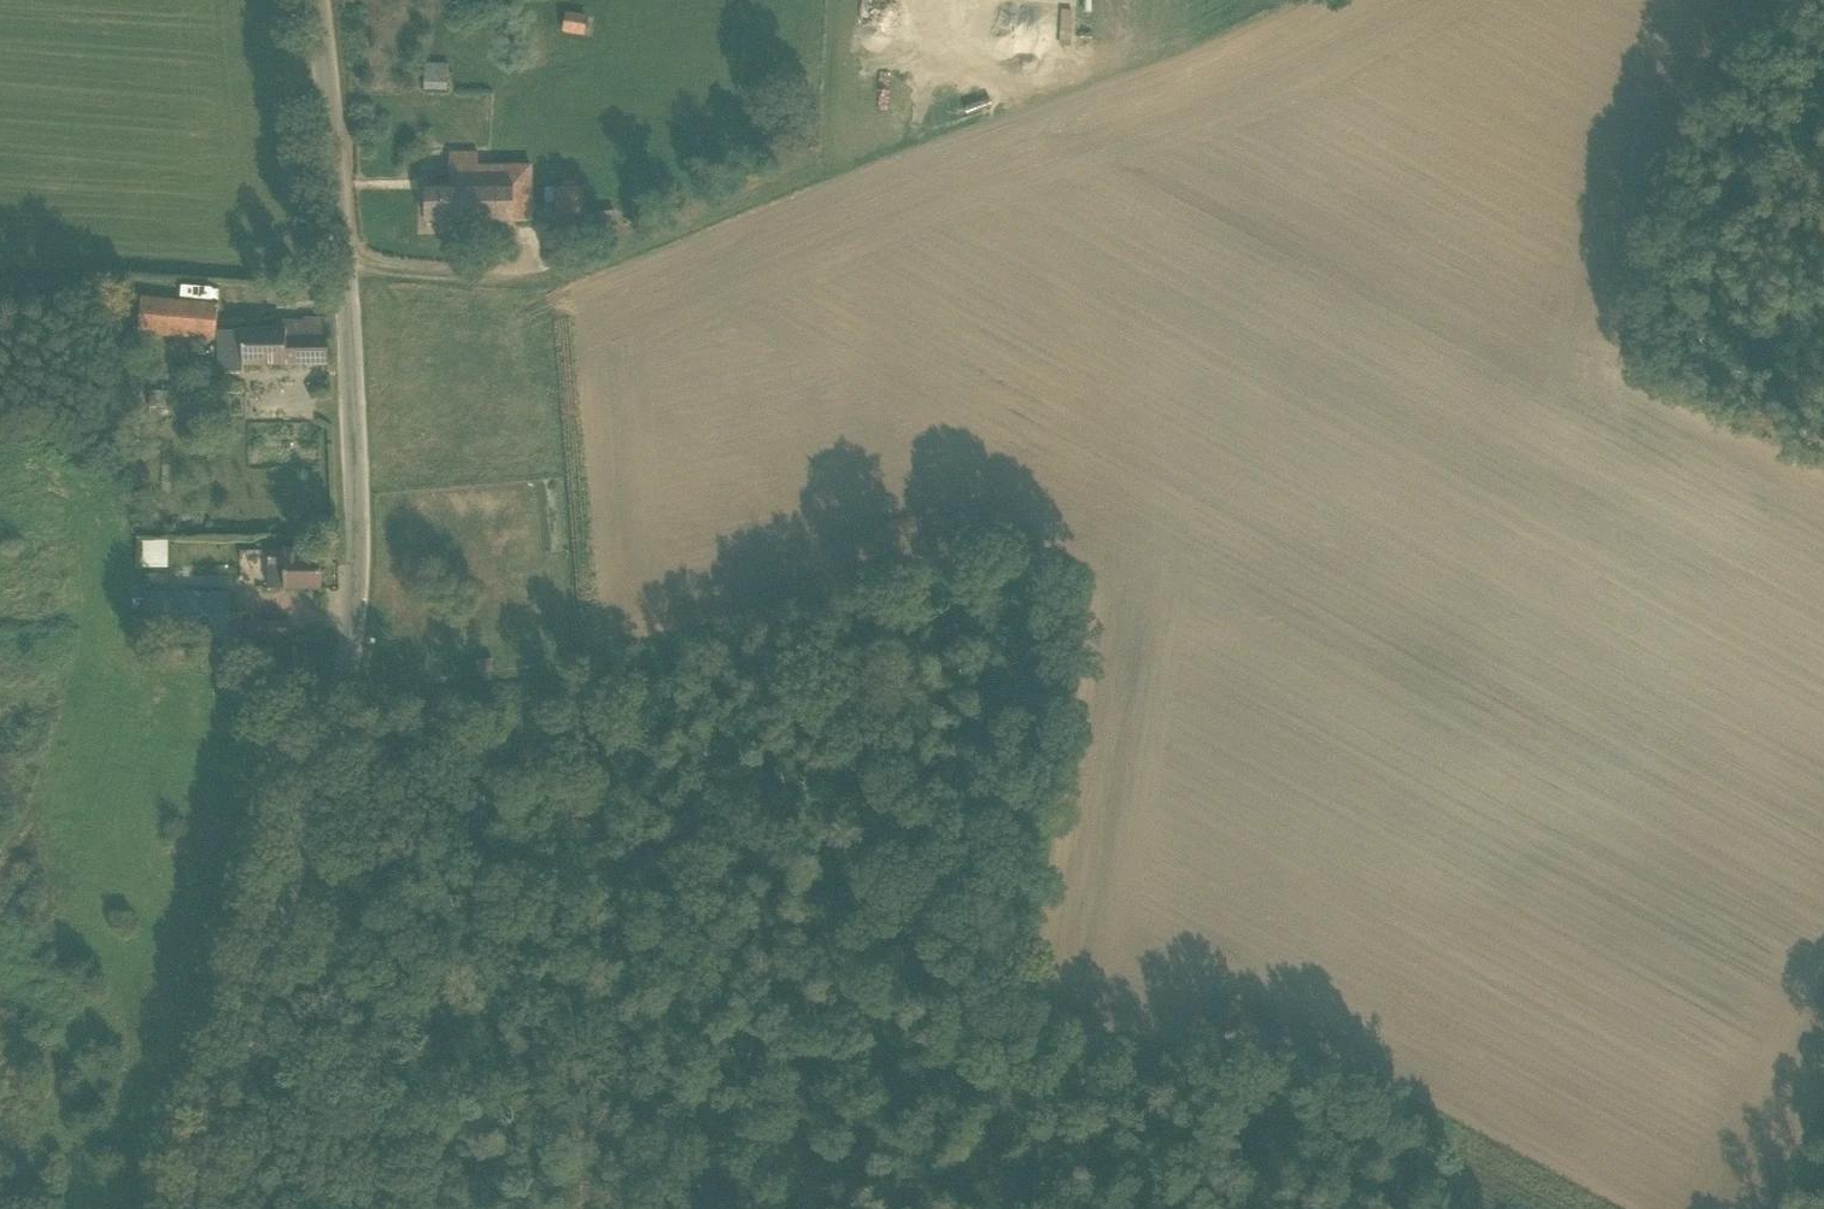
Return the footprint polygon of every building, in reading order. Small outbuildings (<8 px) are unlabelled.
[(564,32),(586,35),(588,18),(566,14),(564,32)] [(424,63),(424,91),(448,91),(448,64),(424,63)] [(454,222),(511,221),(515,220),(532,220),(532,165),(479,165),(479,153),(451,153),(451,185),(427,185),(427,222),(449,222),(449,221),(454,221),(454,222)] [(584,186),(555,187),(556,215),(585,214),(584,186)] [(219,304),(142,297),(139,331),(216,338),(216,335),(219,304)] [(219,330),(218,371),(243,371),(243,365),(329,364),(329,319),(305,319),(305,322),(291,323),(279,323),(279,329),(243,329),(243,330),(219,330)] [(270,550),(270,589),(322,588),(322,557),(303,557),(303,550),(270,550)] [(146,593),(146,637),(292,635),(292,620),(231,620),(231,593),(146,593)] [(479,674),(477,662),(467,663),(469,675),(479,674)]
